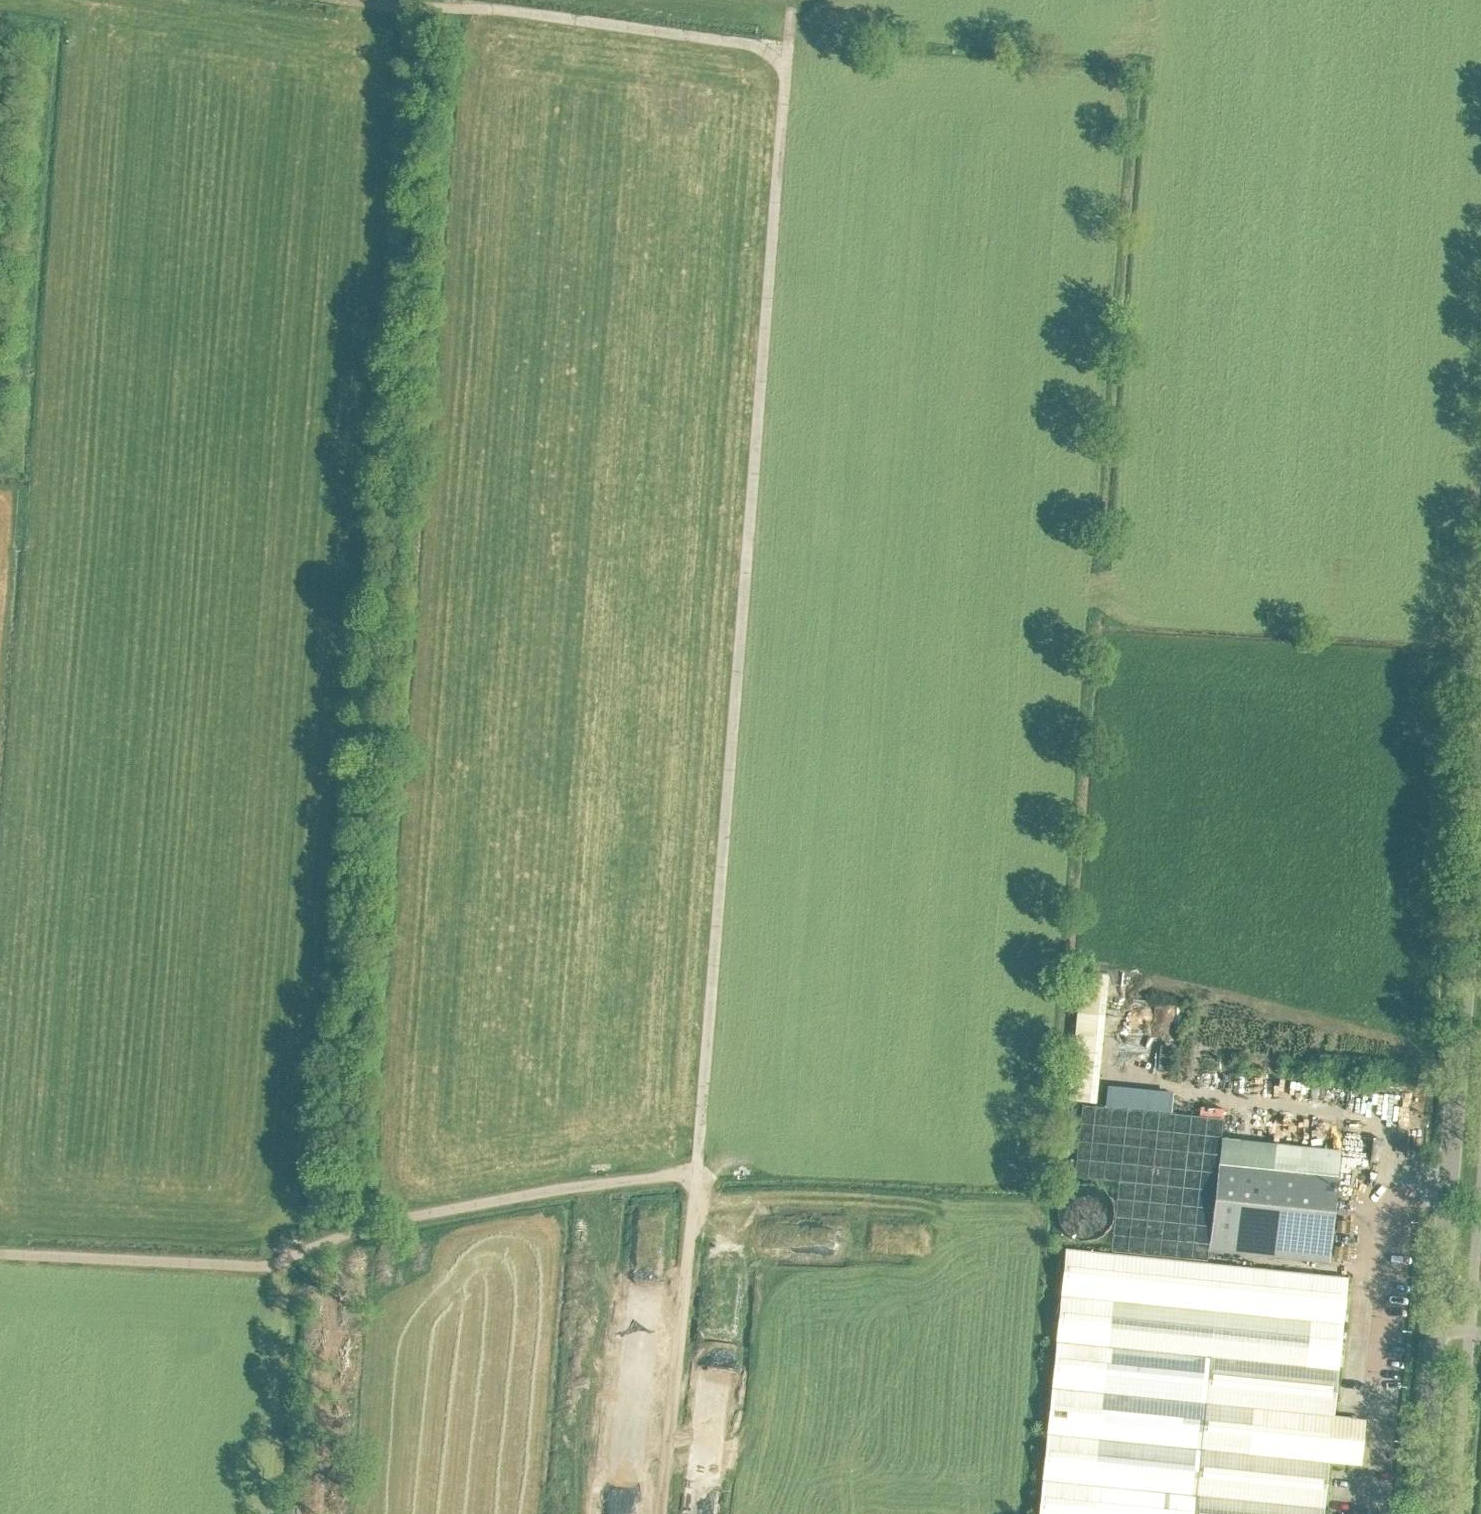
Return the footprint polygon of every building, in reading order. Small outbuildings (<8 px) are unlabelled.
[(1330,1252),(1338,1180),(1218,1167),(1210,1239),(1330,1252)] [(1057,1343),(1039,1513),(1324,1513),(1329,1465),(1345,1467),(1350,1419),(1334,1418),(1348,1282),(1066,1253),(1057,1343)]
